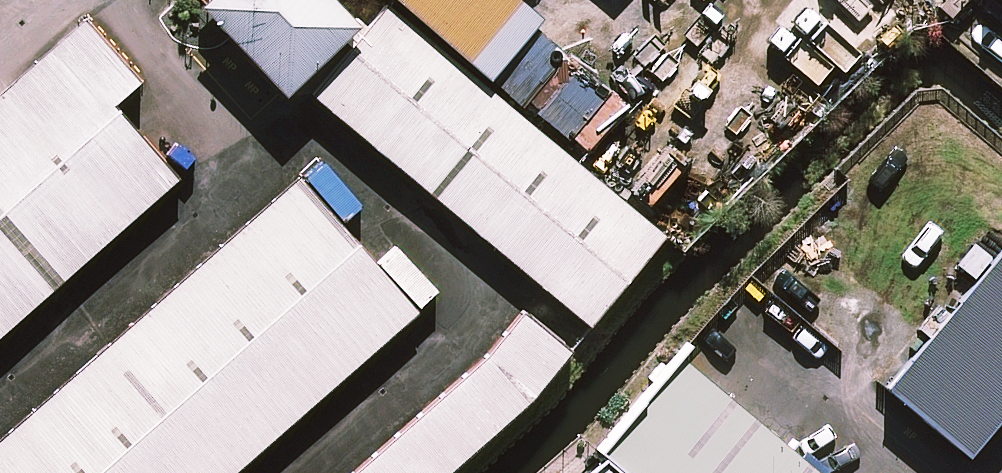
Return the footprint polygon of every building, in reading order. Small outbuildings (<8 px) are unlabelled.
[(341,0),(215,0),(282,75),(352,12),(341,0)] [(472,44),(509,0),(419,0),(472,44)] [(670,230),(394,1),(320,89),(596,318),(670,230)] [(85,13),(0,89),(0,334),(180,174),(112,99),(140,74),(85,13)] [(300,173),(0,437),(0,472),(227,472),(417,306),(300,173)] [(888,382),(968,449),(986,429),(1001,410),(1001,246),(888,382)] [(503,331),(341,472),(440,472),(546,380),(577,345),(528,302),(503,331)] [(600,445),(631,472),(831,472),(678,348),(600,445)] [(567,472),(631,472),(600,445),(567,472)]
